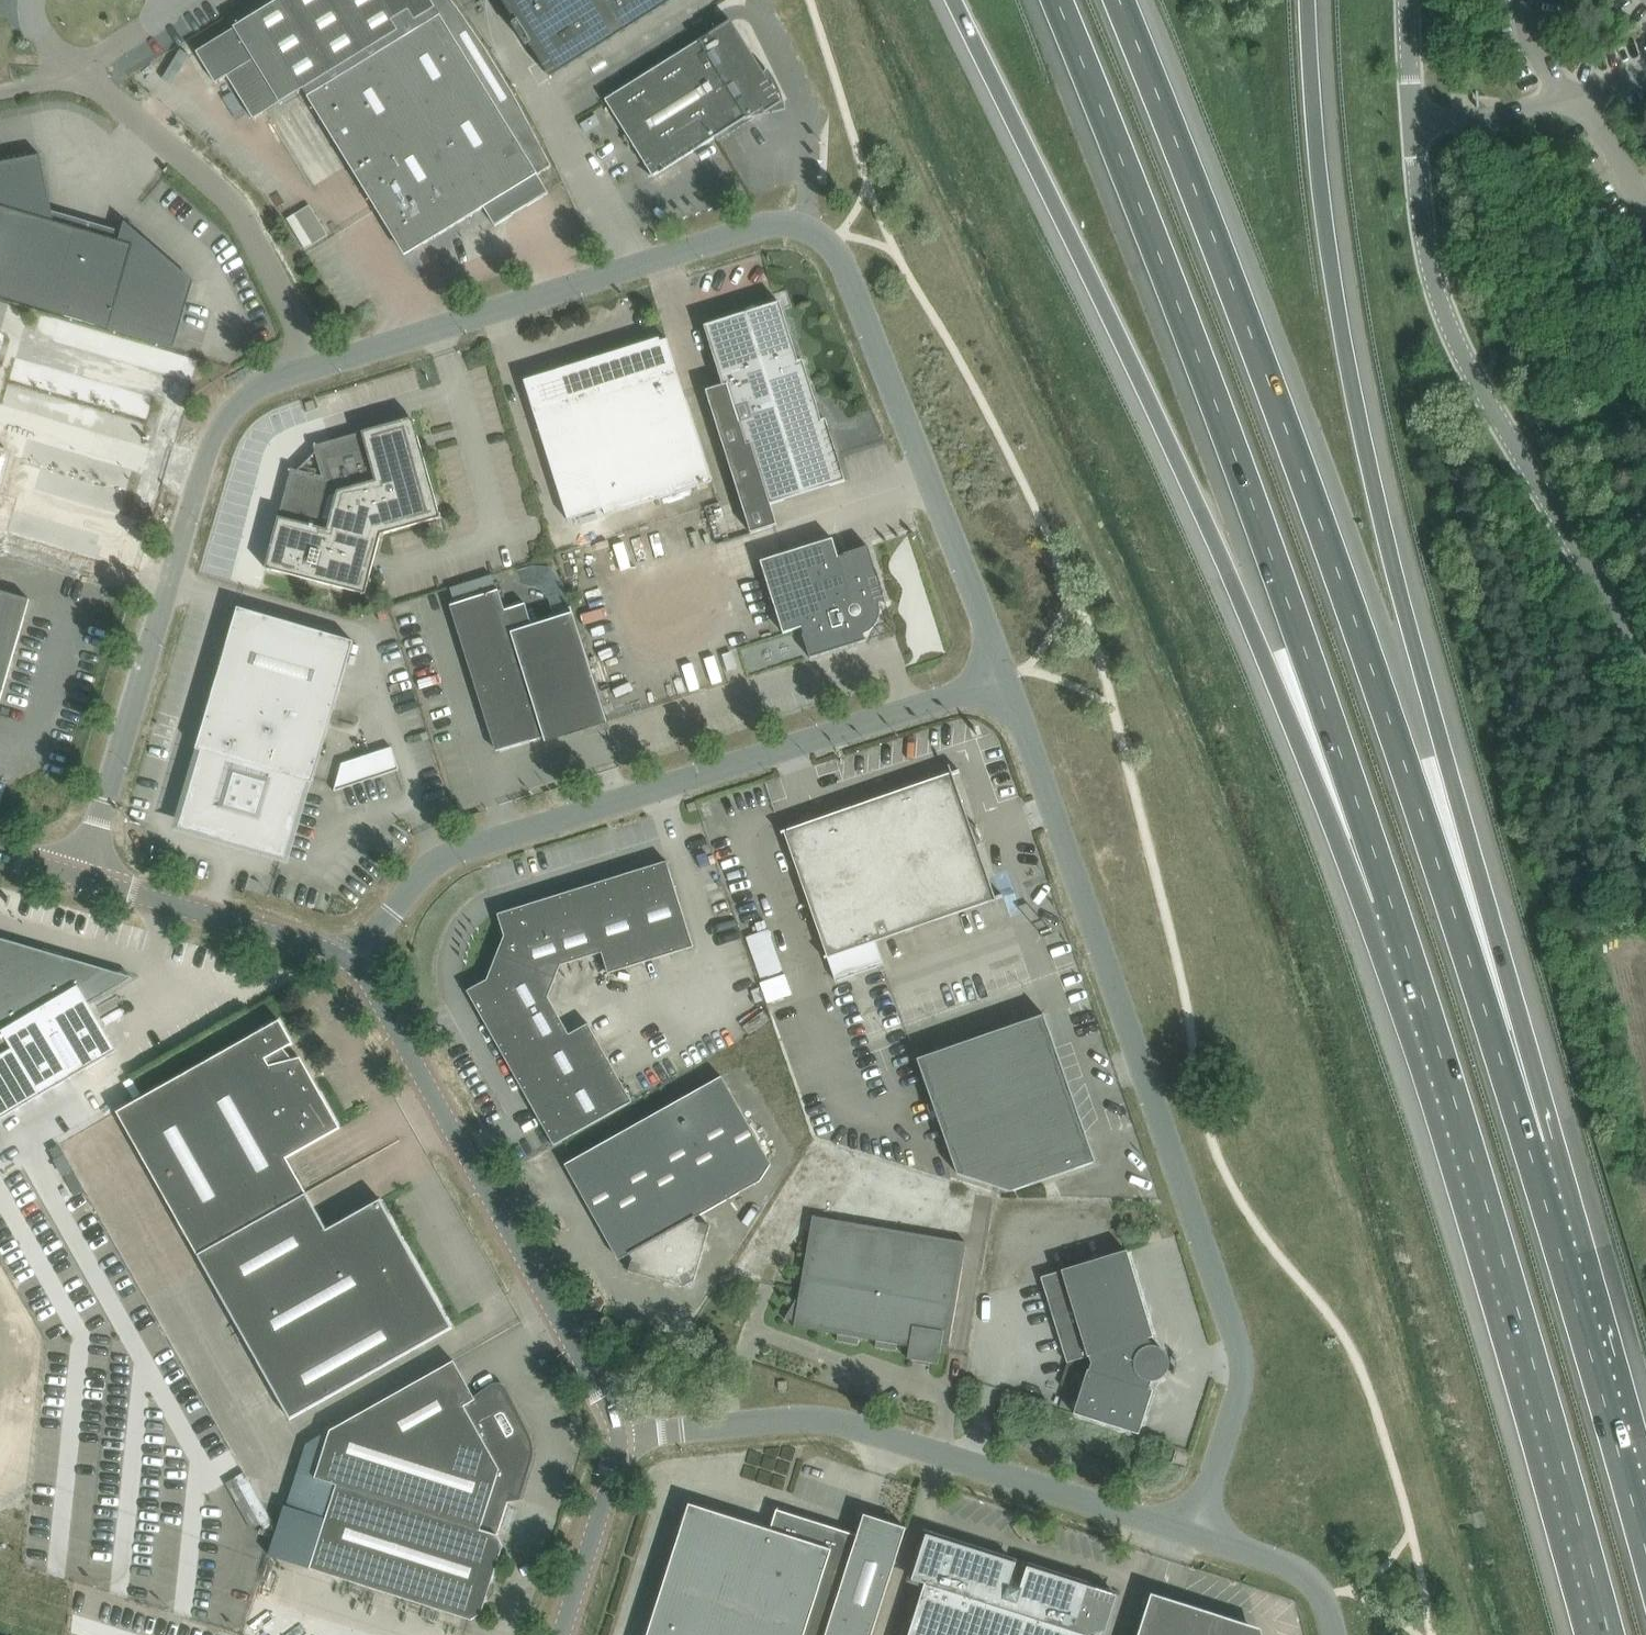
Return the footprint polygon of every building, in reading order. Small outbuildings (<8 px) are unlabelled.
[(228,75),(255,118),(281,102),(281,103),(304,89),(351,167),(379,211),(379,212),(380,211),(406,253),(424,243),(425,244),(485,207),(496,225),(530,204),(549,192),(538,174),(552,166),(528,118),(502,73),(473,28),(452,0),(278,0),(235,26),(236,28),(255,59),(228,75)] [(479,12),(533,108),(719,0),(495,0),(479,12)] [(765,73),(732,21),(700,41),(750,121),(756,117),(786,110),(780,88),(769,68),(765,73)] [(718,141),(750,121),(700,41),(606,101),(642,158),(654,176),(716,137),(718,141)] [(596,114),(581,124),(586,131),(601,122),(596,114)] [(175,348),(188,305),(187,304),(194,281),(145,238),(125,221),(120,240),(55,221),(41,154),(16,159),(16,160),(0,163),(0,296),(175,348)] [(311,203),(288,216),(306,248),(329,234),(311,203)] [(777,525),(770,504),(846,480),(827,418),(822,420),(803,359),(799,361),(781,301),(705,325),(724,386),(707,391),(752,532),(777,525)] [(660,340),(660,338),(603,356),(604,358),(593,361),(593,358),(524,379),(569,520),(604,509),(606,515),(713,482),(668,338),(660,340)] [(292,468),(266,568),(366,594),(382,534),(441,517),(414,418),(314,445),(316,452),(323,476),(298,470),(292,468)] [(803,633),(804,637),(811,658),(867,640),(866,639),(865,639),(862,629),(871,624),(876,614),(875,604),(885,601),(885,602),(887,602),(869,546),(845,554),(845,555),(839,557),(834,538),(761,561),(784,633),(803,627),(805,633),(803,633)] [(0,703),(31,599),(16,595),(19,586),(6,582),(3,591),(0,590),(0,703)] [(506,610),(499,589),(454,604),(455,605),(456,604),(502,749),(500,749),(500,750),(544,736),(545,738),(546,737),(545,736),(605,717),(606,719),(607,718),(607,717),(574,612),(533,625),(526,603),(506,610)] [(305,781),(313,783),(355,641),(238,607),(197,749),(205,751),(184,822),(223,833),(222,838),(220,838),(220,839),(225,840),(240,845),(245,847),(246,846),(244,845),(245,840),(284,851),(305,781)] [(342,785),(399,765),(392,744),(335,764),(342,785)] [(783,831),(782,832),(782,834),(785,833),(829,955),(825,957),(826,958),(829,957),(837,981),(885,964),(877,941),(895,934),(937,920),(996,899),(1004,896),(1003,894),(996,897),(978,844),(972,826),(959,789),(954,774),(961,772),(960,770),(925,782),(873,800),(832,814),(783,831)] [(468,991),(555,1145),(633,1101),(589,1023),(570,1034),(549,997),(561,965),(602,952),(609,973),(694,946),(667,861),(498,914),(505,935),(488,979),(468,991)] [(768,1001),(792,993),(768,922),(744,930),(768,1001)] [(0,938),(0,1056),(13,1048),(41,1096),(117,1050),(89,1003),(134,977),(0,938)] [(1097,1162),(1045,1014),(1043,1014),(1044,1015),(917,1060),(958,1174),(1011,1191),(1095,1162),(1097,1162)] [(341,1128),(301,1057),(293,1059),(284,1048),(293,1043),(280,1020),(266,1028),(265,1026),(253,1036),(117,1112),(211,1278),(320,1216),(287,1158),(341,1128)] [(722,1076),(569,1162),(623,1258),(630,1254),(633,1259),(629,1271),(682,1286),(696,1278),(711,1225),(699,1222),(696,1217),(761,1181),(771,1163),(722,1076)] [(65,1155),(59,1144),(50,1149),(56,1160),(65,1155)] [(86,1191),(73,1168),(63,1174),(76,1196),(86,1191)] [(327,1229),(320,1216),(211,1278),(291,1419),(454,1328),(381,1198),(327,1229)] [(813,1216),(801,1289),(800,1292),(786,1318),(795,1320),(795,1326),(796,1326),(797,1320),(817,1324),(816,1330),(839,1334),(838,1340),(859,1344),(860,1337),(877,1340),(876,1347),(897,1350),(898,1344),(910,1346),(908,1358),(939,1363),(941,1351),(948,1352),(967,1242),(813,1216)] [(1154,1336),(1128,1250),(1041,1276),(1068,1362),(1091,1355),(1093,1363),(1089,1371),(1089,1369),(1075,1413),(1139,1434),(1154,1390),(1149,1388),(1152,1381),(1157,1380),(1165,1376),(1170,1368),(1170,1360),(1167,1352),(1161,1347),(1153,1345),(1151,1337),(1154,1336)] [(331,1430),(316,1477),(337,1484),(338,1484),(498,1535),(511,1494),(519,1497),(531,1461),(532,1454),(532,1443),(530,1437),(528,1433),(504,1390),(495,1387),(476,1398),(454,1361),(331,1430)] [(307,1443),(287,1505),(327,1517),(315,1554),(311,1568),(472,1619),(482,1614),(486,1601),(493,1580),(504,1546),(498,1535),(338,1484),(337,1484),(316,1477),(331,1430),(307,1443)] [(275,1524),(263,1503),(245,1471),(226,1482),(252,1529),(261,1524),(264,1529),(275,1524)] [(907,1528),(865,1514),(858,1535),(777,1509),(771,1529),(700,1506),(699,1507),(687,1514),(686,1514),(648,1634),(872,1634),(907,1528)] [(1118,1595),(1028,1566),(1026,1571),(1015,1568),(1017,1563),(927,1534),(912,1579),(926,1583),(909,1634),(1105,1634),(1118,1595)] [(1144,1634),(1258,1634),(1258,1633),(1155,1600),(1144,1634)]
